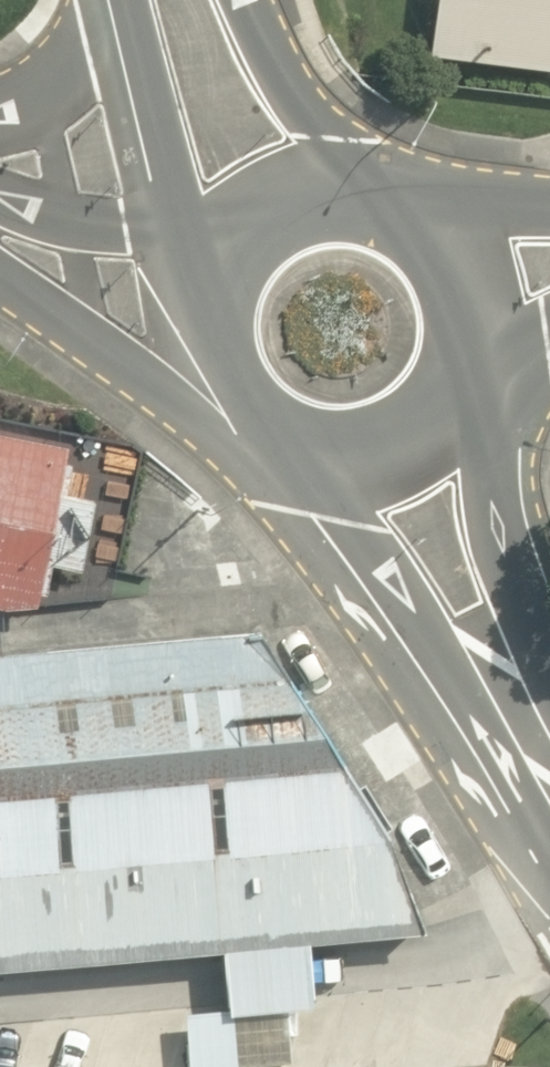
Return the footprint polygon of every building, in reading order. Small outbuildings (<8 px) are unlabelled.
[(426,57),(549,71),(549,0),(433,0),(426,57)] [(2,608),(34,606),(37,593),(44,594),(51,564),(80,570),(94,501),(64,495),(71,462),(63,461),(66,447),(0,434),(0,607),(2,608)] [(0,656),(0,968),(221,949),(227,1013),(309,1006),(303,941),(421,931),(386,839),(259,633),(1,656),(0,656)]
